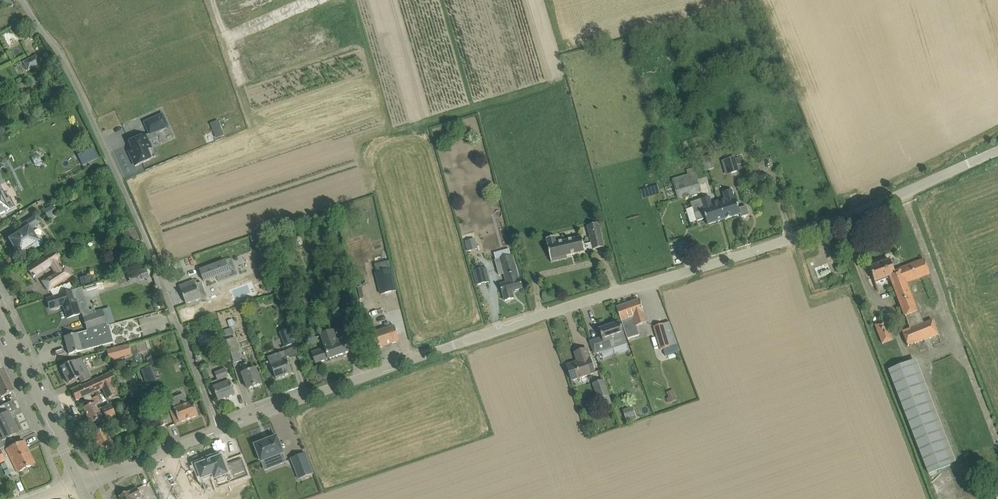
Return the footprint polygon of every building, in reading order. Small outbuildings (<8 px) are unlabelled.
[(41,65),(36,55),(29,58),(34,68),(41,65)] [(130,153),(135,166),(152,159),(148,150),(152,148),(149,142),(158,137),(156,132),(168,127),(163,114),(145,122),(150,134),(147,135),(146,135),(130,142),(134,151),(130,153)] [(218,121),(210,124),(213,131),(221,128),(218,121)] [(93,148),(78,155),(83,165),(98,158),(93,148)] [(728,160),(732,174),(737,172),(733,158),(728,160)] [(672,179),(678,199),(701,193),(695,172),(672,179)] [(14,207),(9,197),(6,199),(0,186),(0,214),(14,207)] [(725,200),(719,202),(724,220),(741,214),(736,200),(735,200),(732,190),(723,193),(725,200)] [(724,220),(719,202),(712,204),(710,197),(701,200),(691,203),(697,221),(706,219),(708,225),(724,220)] [(44,212),(49,218),(58,212),(53,205),(44,212)] [(24,228),(19,232),(20,233),(9,240),(18,254),(26,249),(27,250),(33,246),(35,247),(38,247),(40,247),(41,245),(42,243),(42,241),(41,238),(39,237),(37,236),(35,237),(33,234),(34,234),(31,229),(30,230),(29,228),(32,226),(32,227),(40,223),(36,217),(22,225),(24,228)] [(593,250),(604,247),(599,224),(587,226),(591,243),(584,245),(582,237),(557,243),(556,237),(546,239),(548,245),(547,245),(549,253),(551,262),(567,259),(566,256),(585,252),(585,251),(593,249),(593,250)] [(134,228),(124,232),(129,244),(139,240),(134,228)] [(293,238),(291,241),(294,247),(296,248),(302,245),(303,243),(301,238),(299,236),(293,238)] [(466,242),(468,251),(478,249),(475,239),(466,242)] [(135,252),(137,257),(146,254),(144,248),(135,252)] [(55,273),(42,282),(48,291),(71,276),(65,267),(63,268),(63,267),(62,268),(53,254),(46,258),(45,257),(27,269),(33,278),(35,277),(34,276),(51,266),(55,273)] [(507,283),(500,285),(502,294),(503,293),(505,301),(514,298),(512,291),(523,288),(520,279),(518,280),(514,262),(512,256),(495,260),(499,276),(505,274),(507,283)] [(910,329),(903,332),(908,346),(938,335),(933,320),(924,324),(919,311),(917,312),(906,283),(930,274),(924,260),(894,271),(890,260),(869,268),(873,277),(874,282),(890,276),(910,329)] [(200,270),(204,282),(230,272),(226,261),(200,270)] [(128,274),(130,284),(149,278),(146,269),(128,274)] [(391,269),(375,273),(380,295),(397,291),(391,269)] [(474,271),(477,285),(489,282),(486,269),(474,271)] [(80,278),(81,285),(90,282),(89,276),(80,278)] [(180,287),(186,304),(202,298),(195,281),(180,287)] [(46,299),(49,309),(63,305),(67,318),(77,315),(82,313),(78,300),(86,298),(82,287),(74,290),(69,291),(60,294),(60,295),(46,299)] [(306,297),(294,302),(296,308),(308,304),(306,297)] [(640,300),(616,308),(624,330),(647,323),(640,300)] [(102,309),(83,315),(87,331),(107,326),(102,309)] [(354,319),(342,323),(347,340),(359,335),(354,319)] [(875,325),(882,344),(892,340),(885,321),(875,325)] [(602,338),(591,342),(594,351),(595,354),(627,344),(620,323),(599,329),(602,338)] [(654,327),(660,350),(671,347),(664,324),(654,327)] [(64,337),(69,354),(113,343),(109,325),(107,326),(87,331),(83,332),(64,337)] [(375,339),(378,349),(400,341),(395,326),(373,333),(375,339)] [(289,329),(279,333),(284,348),(294,344),(289,329)] [(326,347),(312,352),(316,363),(349,352),(344,339),(337,342),(334,331),(321,335),(326,347)] [(236,338),(227,341),(231,354),(240,351),(236,338)] [(128,345),(111,350),(114,359),(130,355),(128,345)] [(570,375),(572,381),(595,373),(590,358),(587,349),(577,352),(581,361),(567,366),(570,375)] [(272,366),(271,366),(273,370),(276,379),(293,373),(289,364),(287,360),(284,352),(269,358),(272,366)] [(223,356),(226,364),(232,362),(229,354),(223,356)] [(956,464),(921,358),(892,368),(927,473),(956,464)] [(60,368),(68,383),(79,378),(82,383),(90,379),(81,359),(79,359),(74,362),(74,361),(69,363),(60,368)] [(243,374),(245,380),(248,390),(262,385),(256,369),(250,371),(247,363),(241,366),(244,374),(243,374)] [(152,366),(141,370),(146,384),(157,380),(152,366)] [(215,373),(218,380),(212,383),(219,401),(235,395),(230,382),(224,384),(222,379),(229,377),(226,369),(215,373)] [(1,398),(13,392),(3,370),(0,372),(0,397),(1,398)] [(87,406),(83,408),(90,424),(95,422),(96,424),(115,416),(110,405),(101,409),(100,408),(97,410),(95,405),(100,403),(97,396),(91,399),(89,394),(102,389),(107,399),(119,394),(114,383),(115,383),(111,373),(71,391),(76,400),(83,397),(87,406)] [(612,404),(603,381),(595,384),(600,399),(598,400),(600,405),(603,407),(612,404)] [(194,402),(188,404),(184,394),(171,399),(175,410),(171,411),(176,424),(199,416),(194,402)] [(16,410),(12,402),(13,402),(12,401),(0,407),(0,432),(4,440),(2,441),(5,447),(13,443),(11,437),(18,433),(9,413),(16,410)] [(623,411),(627,423),(637,420),(633,407),(623,411)] [(156,413),(161,427),(168,424),(163,410),(156,413)] [(115,418),(119,430),(126,427),(122,416),(115,418)] [(90,431),(100,453),(113,447),(102,425),(90,431)] [(275,454),(279,465),(287,462),(283,454),(284,454),(278,437),(263,442),(263,441),(256,443),(257,445),(255,446),(258,454),(257,454),(259,461),(275,454)] [(13,443),(5,447),(0,449),(0,464),(4,462),(11,476),(34,465),(27,450),(23,442),(16,446),(15,442),(13,443)] [(290,459),(298,480),(314,475),(306,453),(290,459)] [(207,464),(199,467),(203,480),(215,476),(217,480),(229,475),(232,474),(236,483),(250,477),(243,460),(229,466),(230,466),(226,467),(223,458),(215,461),(214,461),(207,464)] [(176,493),(177,498),(197,498),(194,488),(176,493)] [(121,498),(139,498),(142,498),(138,489),(120,497),(121,498)]
